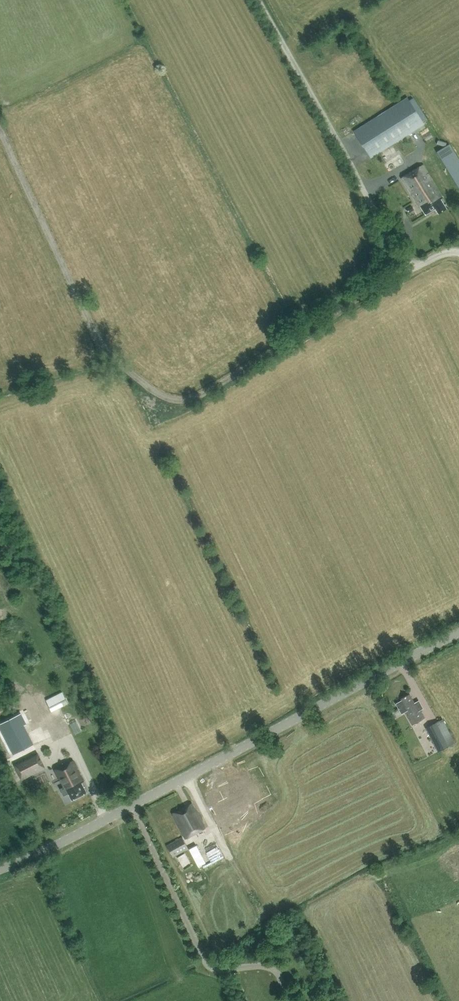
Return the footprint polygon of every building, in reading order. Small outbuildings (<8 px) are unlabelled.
[(354,131),(371,158),(424,124),(407,97),(354,131)] [(452,143),(439,151),(458,184),(458,154),(452,143)] [(446,208),(440,198),(442,196),(422,165),(402,178),(401,179),(418,207),(420,205),(425,214),(435,208),(438,213),(446,208)] [(412,724),(425,717),(421,709),(423,708),(418,700),(414,703),(409,694),(400,698),(401,700),(396,703),(401,713),(405,711),(412,724)] [(28,724),(23,715),(2,724),(7,734),(28,724)] [(442,719),(425,727),(438,751),(454,743),(442,719)] [(43,724),(26,732),(32,744),(49,736),(43,724)] [(14,764),(22,779),(46,768),(38,752),(37,753),(34,745),(11,756),(14,764)] [(81,782),(83,781),(73,761),(54,770),(63,787),(60,789),(63,796),(69,793),(72,800),(86,792),(81,782)] [(185,838),(204,827),(192,802),(173,813),(185,838)] [(182,837),(166,845),(173,856),(188,848),(182,837)] [(197,845),(190,849),(199,866),(206,863),(197,845)]
